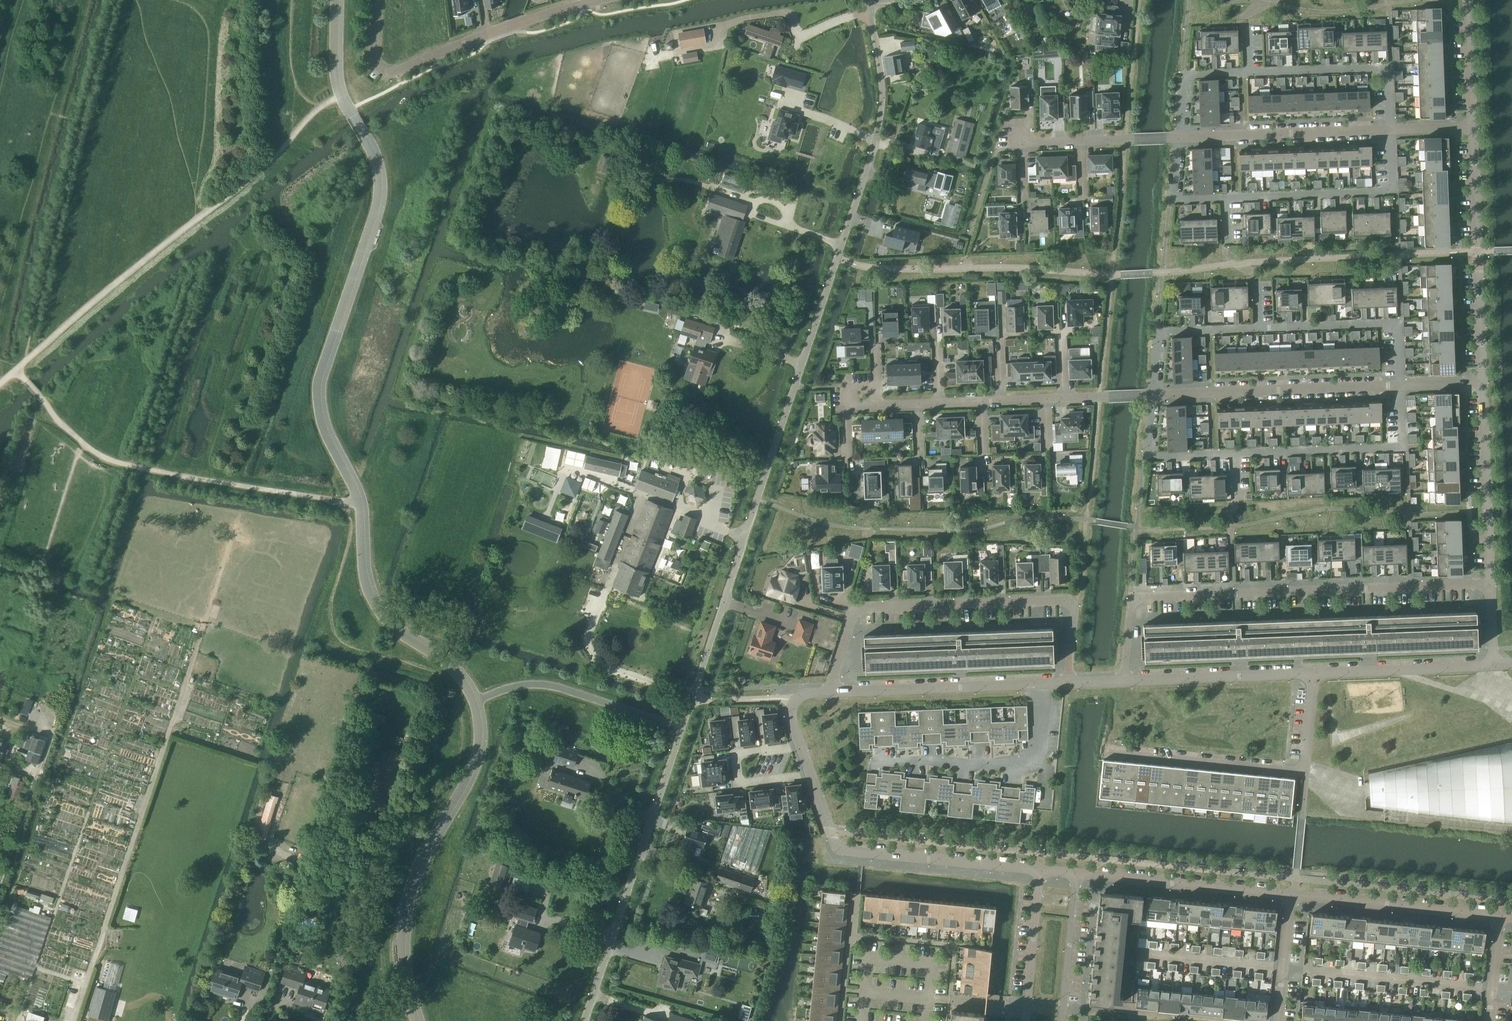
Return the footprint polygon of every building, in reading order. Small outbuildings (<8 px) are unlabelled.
[(454,16),(454,15),(463,14),(463,15),(464,15),(463,10),(464,9),(468,8),(468,9),(469,9),(469,10),(470,10),(468,0),(451,0),(454,16)] [(487,9),(497,7),(496,2),(502,1),(501,0),(485,0),(487,9)] [(970,4),(968,0),(952,0),(955,5),(953,6),(957,13),(959,12),(962,19),(980,10),(975,2),(970,4)] [(1006,2),(1005,0),(982,0),(989,12),(989,11),(991,10),(991,11),(992,11),(991,10),(993,9),(993,10),(994,9),(995,8),(996,8),(998,7),(999,7),(998,6),(1000,5),(1000,6),(1001,6),(1001,5),(1006,2)] [(1047,0),(1043,0),(1039,2),(1045,13),(1052,9),(1047,0)] [(945,5),(946,5),(930,13),(924,12),(922,21),(921,26),(932,28),(934,33),(944,35),(958,28),(959,28),(958,27),(947,5),(946,4),(945,5)] [(1103,14),(1097,13),(1097,14),(1092,14),(1090,32),(1095,32),(1094,33),(1096,34),(1095,44),(1117,46),(1118,36),(1119,36),(1120,30),(1122,30),(1123,22),(1120,22),(1121,16),(1120,15),(1120,11),(1116,6),(1109,5),(1104,9),(1103,14)] [(1410,9),(1410,20),(1440,19),(1439,8),(1410,9)] [(1416,21),(1416,31),(1440,30),(1440,19),(1410,20),(1410,21),(1416,21)] [(1321,25),(1321,28),(1322,28),(1323,48),(1335,48),(1335,47),(1342,47),(1342,36),(1335,36),(1334,26),(1334,24),(1321,25)] [(757,55),(770,59),(774,47),(774,45),(778,46),(781,36),(779,35),(781,32),(780,30),(773,28),(771,28),(770,32),(750,25),(746,35),(754,38),(756,39),(756,38),(766,42),(763,51),(757,54),(757,55)] [(968,27),(962,30),(969,43),(974,40),(968,27)] [(1298,38),(1291,38),(1291,49),(1298,49),(1311,49),(1310,28),(1297,29),(1298,38)] [(1321,28),(1310,28),(1311,49),(1323,48),(1322,28),(1321,28)] [(1416,31),(1417,42),(1441,41),(1440,30),(1416,31)] [(679,36),(681,48),(706,43),(704,31),(679,36)] [(1225,31),(1213,32),(1214,54),(1216,54),(1226,53),(1225,31)] [(1237,31),(1225,31),(1226,53),(1238,53),(1237,31)] [(1291,31),(1278,32),(1279,55),(1282,55),(1292,54),(1291,49),(1291,38),(1291,33),(1291,31)] [(1214,54),(1213,32),(1200,32),(1201,40),(1196,40),(1196,50),(1201,50),(1201,54),(1211,54),(1214,54)] [(1279,55),(1278,32),(1266,32),(1266,34),(1266,55),(1276,55),(1277,61),(1282,61),(1282,55),(1279,55)] [(1374,32),(1364,33),(1364,51),(1373,51),(1375,51),(1375,46),(1374,32)] [(1386,32),(1374,32),(1375,46),(1375,51),(1373,51),(1373,57),(1378,56),(1378,50),(1387,50),(1386,32)] [(1342,36),(1342,47),(1342,52),(1351,51),(1352,58),(1356,57),(1356,51),(1354,51),(1353,33),(1342,33),(1342,36)] [(1364,33),(1353,33),(1354,51),(1356,51),(1364,51),(1364,33)] [(900,43),(901,51),(915,49),(914,41),(900,43)] [(1417,42),(1417,53),(1441,52),(1441,41),(1417,42)] [(1129,43),(1121,42),(1120,54),(1127,54),(1129,43)] [(666,44),(667,51),(675,50),(673,43),(666,44)] [(1417,53),(1417,64),(1442,63),(1441,52),(1417,53)] [(884,57),(887,75),(904,73),(901,54),(884,57)] [(1417,64),(1418,75),(1442,74),(1442,63),(1417,64)] [(776,66),(772,79),(774,79),(773,83),(786,87),(787,83),(801,87),(805,75),(776,66)] [(1418,75),(1418,86),(1442,85),(1442,74),(1418,75)] [(1011,86),(1012,109),(1028,108),(1028,101),(1029,101),(1029,99),(1028,99),(1027,95),(1028,95),(1028,93),(1027,93),(1027,88),(1033,87),(1033,75),(1026,75),(1027,86),(1011,86)] [(1199,81),(1199,92),(1218,91),(1217,80),(1199,81)] [(1418,86),(1419,96),(1443,96),(1442,85),(1418,86)] [(1055,86),(1040,87),(1041,96),(1040,96),(1041,120),(1057,119),(1056,95),(1055,95),(1055,86)] [(1096,108),(1102,108),(1103,117),(1111,117),(1111,119),(1117,119),(1117,117),(1119,117),(1118,93),(1116,93),(1116,90),(1107,90),(1107,93),(1095,93),(1096,108)] [(1069,112),(1070,111),(1071,118),(1087,118),(1086,107),(1093,107),(1093,91),(1085,91),(1085,94),(1070,95),(1070,104),(1069,104),(1069,112)] [(1199,92),(1199,103),(1218,102),(1218,91),(1199,92)] [(1368,91),(1356,92),(1357,111),(1369,110),(1368,91)] [(1335,92),(1324,93),(1325,112),(1335,111),(1335,92)] [(1346,92),(1335,92),(1335,111),(1346,111),(1346,92)] [(1356,92),(1346,92),(1346,111),(1357,111),(1356,92)] [(1313,93),(1302,94),(1303,113),(1314,112),(1313,93)] [(1324,93),(1313,93),(1314,112),(1325,112),(1324,93)] [(1281,94),(1270,95),(1271,114),(1282,113),(1281,94)] [(1292,94),(1281,94),(1282,113),(1292,113),(1292,94)] [(1302,94),(1292,94),(1292,113),(1303,113),(1302,94)] [(1260,114),(1259,95),(1248,96),(1249,115),(1260,114)] [(1270,95),(1259,95),(1260,114),(1271,114),(1270,95)] [(1419,96),(1419,107),(1443,106),(1443,96),(1419,96)] [(1199,103),(1200,114),(1219,113),(1218,102),(1199,103)] [(1443,106),(1419,107),(1419,118),(1443,117),(1443,118),(1444,118),(1443,106)] [(773,121),(770,133),(787,138),(788,132),(794,134),(797,124),(795,124),(796,121),(795,121),(796,117),(797,118),(798,116),(780,110),(776,122),(773,121)] [(1219,113),(1200,114),(1200,125),(1219,124),(1219,113)] [(947,153),(965,158),(974,123),(957,119),(947,153)] [(913,145),(925,148),(929,150),(929,149),(936,151),(939,140),(933,138),(933,137),(917,133),(913,145)] [(1418,150),(1424,150),(1448,149),(1448,137),(1425,138),(1424,138),(1418,138),(1418,150)] [(1370,146),(1358,147),(1359,166),(1371,165),(1370,146)] [(1348,147),(1337,148),(1338,167),(1348,166),(1348,147)] [(1358,147),(1348,147),(1348,166),(1359,166),(1358,147)] [(1192,149),(1192,160),(1211,160),(1211,148),(1192,149)] [(1326,148),(1315,149),(1316,168),(1327,167),(1326,148)] [(1337,148),(1326,148),(1327,167),(1338,167),(1337,148)] [(1294,149),(1283,150),(1284,169),(1294,168),(1294,149)] [(1305,149),(1294,149),(1294,168),(1305,168),(1305,149)] [(1315,149),(1305,149),(1305,168),(1316,168),(1315,149)] [(1424,150),(1424,161),(1449,160),(1448,149),(1424,150)] [(1272,150),(1261,151),(1262,170),(1273,169),(1272,150)] [(1283,150),(1272,150),(1273,169),(1284,169),(1283,150)] [(1251,170),(1251,151),(1239,151),(1240,170),(1251,170)] [(1261,151),(1251,151),(1251,170),(1262,170),(1261,151)] [(597,171),(606,174),(611,158),(602,155),(597,171)] [(1052,177),(1051,155),(1050,155),(1043,156),(1043,157),(1036,158),(1036,164),(1034,167),(1027,167),(1028,182),(1038,182),(1038,178),(1052,177)] [(1052,155),(1051,155),(1052,177),(1066,177),(1066,181),(1076,180),(1075,165),(1069,165),(1066,163),(1066,157),(1059,157),(1059,155),(1052,155)] [(1087,156),(1087,160),(1088,172),(1088,177),(1095,176),(1095,171),(1112,171),(1111,164),(1114,164),(1113,156),(1111,156),(1111,155),(1087,156)] [(1010,159),(998,159),(999,183),(1014,182),(1013,165),(1010,165),(1010,159)] [(1192,160),(1193,171),(1212,170),(1211,160),(1192,160)] [(1421,172),(1446,171),(1449,171),(1449,160),(1424,161),(1425,171),(1421,171),(1421,172)] [(928,173),(928,172),(907,167),(903,179),(924,185),(924,184),(934,187),(933,188),(949,192),(953,176),(938,172),(937,175),(928,173)] [(1193,171),(1193,182),(1212,181),(1212,170),(1193,171)] [(1416,182),(1416,183),(1446,182),(1446,171),(1421,172),(1422,182),(1416,182)] [(720,186),(744,194),(748,182),(724,174),(720,186)] [(637,181),(643,188),(648,184),(642,177),(637,181)] [(1212,181),(1193,182),(1193,193),(1212,193),(1212,181)] [(1422,186),(1422,193),(1446,192),(1446,182),(1416,183),(1416,186),(1422,186)] [(1422,193),(1423,204),(1447,203),(1446,192),(1422,193)] [(738,234),(740,227),(732,225),(736,212),(737,213),(740,203),(712,194),(707,209),(726,215),(724,222),(721,221),(716,237),(724,239),(719,254),(733,259),(741,235),(738,234)] [(1038,209),(1031,210),(1031,223),(1029,223),(1030,234),(1039,233),(1039,231),(1048,231),(1047,216),(1045,216),(1045,205),(1050,205),(1050,198),(1038,198),(1038,209)] [(937,224),(955,229),(962,205),(949,202),(946,216),(939,214),(937,224)] [(1418,214),(1418,215),(1447,214),(1447,203),(1423,204),(1423,214),(1418,214)] [(1346,232),(1346,225),(1345,214),(1345,210),(1335,211),(1335,205),(1330,205),(1330,211),(1333,211),(1334,234),(1346,234),(1346,232)] [(1005,213),(1004,206),(987,206),(987,217),(999,216),(1000,237),(1008,237),(1008,239),(1014,238),(1014,236),(1016,236),(1016,227),(1016,221),(1015,212),(1005,213)] [(1093,214),(1091,214),(1092,229),(1106,229),(1105,207),(1091,207),(1091,212),(1093,212),(1093,214)] [(1060,224),(1060,233),(1075,232),(1076,237),(1083,237),(1082,220),(1081,220),(1077,221),(1076,220),(1075,208),(1059,209),(1059,217),(1057,217),(1058,224),(1060,224)] [(1270,233),(1270,218),(1270,213),(1260,213),(1259,208),(1254,208),(1254,214),(1257,214),(1258,234),(1270,233)] [(1333,234),(1334,234),(1333,211),(1330,211),(1320,211),(1320,216),(1321,228),(1321,231),(1333,231),(1333,234)] [(1389,212),(1377,213),(1378,234),(1390,234),(1390,227),(1393,227),(1392,216),(1389,216),(1389,212)] [(1345,214),(1346,225),(1353,225),(1353,236),(1353,239),(1366,238),(1365,213),(1352,214),(1345,214)] [(1377,213),(1365,213),(1366,238),(1366,235),(1378,234),(1377,213)] [(1245,234),(1258,234),(1257,214),(1254,214),(1244,214),(1245,234)] [(1418,226),(1424,225),(1448,224),(1447,214),(1418,215),(1418,226)] [(1314,228),(1321,228),(1320,216),(1314,217),(1314,216),(1301,217),(1302,237),(1314,237),(1314,228)] [(1277,238),(1290,238),(1289,217),(1277,218),(1270,218),(1270,233),(1270,234),(1277,234),(1277,238)] [(1290,238),(1302,237),(1301,217),(1289,217),(1290,238)] [(1204,219),(1192,220),(1193,243),(1205,242),(1204,219)] [(1216,219),(1204,219),(1205,242),(1217,242),(1216,219)] [(1193,243),(1192,220),(1179,220),(1180,243),(1193,243)] [(1424,225),(1424,236),(1448,235),(1448,224),(1424,225)] [(886,234),(883,246),(902,251),(905,240),(917,243),(920,231),(895,225),(892,236),(886,234)] [(1448,235),(1424,236),(1424,247),(1448,246),(1448,247),(1449,247),(1448,235)] [(1419,265),(1420,276),(1450,275),(1449,263),(1449,264),(1419,265)] [(1421,287),(1426,287),(1450,286),(1450,275),(1420,276),(1420,277),(1421,287)] [(996,282),(987,281),(987,294),(996,294),(996,282)] [(1344,283),(1332,284),(1333,304),(1345,303),(1345,306),(1352,306),(1352,292),(1345,292),(1344,283)] [(1308,293),(1301,294),(1301,305),(1308,305),(1320,304),(1320,284),(1307,285),(1308,293)] [(1332,284),(1320,284),(1320,304),(1333,304),(1332,284)] [(1426,287),(1426,298),(1451,297),(1450,286),(1426,287)] [(1235,287),(1223,288),(1223,309),(1236,309),(1235,287)] [(1247,287),(1235,287),(1236,309),(1248,309),(1247,287)] [(1211,299),(1204,299),(1204,310),(1211,310),(1223,309),(1223,288),(1210,288),(1211,299)] [(1385,288),(1374,289),(1374,307),(1383,306),(1383,312),(1388,312),(1388,306),(1386,306),(1385,288)] [(1396,288),(1385,288),(1386,306),(1388,306),(1397,306),(1396,288)] [(1352,292),(1352,306),(1352,308),(1361,307),(1362,313),(1366,313),(1366,307),(1364,307),(1363,289),(1352,289),(1352,292)] [(1374,289),(1363,289),(1364,307),(1366,307),(1374,307),(1374,289)] [(1289,311),(1288,290),(1276,291),(1276,311),(1286,311),(1287,317),(1292,316),(1292,310),(1289,311)] [(1301,290),(1288,290),(1289,311),(1292,310),(1301,310),(1301,305),(1301,294),(1301,290)] [(1203,292),(1191,293),(1192,314),(1194,314),(1204,314),(1204,310),(1204,299),(1204,294),(1203,292)] [(1192,314),(1191,293),(1190,293),(1191,296),(1179,297),(1179,315),(1189,314),(1190,320),(1195,320),(1194,314),(1192,314)] [(1422,309),(1427,309),(1451,308),(1451,297),(1426,298),(1421,298),(1422,309)] [(646,299),(644,309),(658,313),(660,303),(646,299)] [(1067,301),(1068,325),(1082,324),(1082,314),(1092,314),(1091,300),(1067,301)] [(988,330),(988,331),(989,331),(989,317),(996,317),(995,301),(978,301),(979,308),(975,308),(976,330),(988,330)] [(1052,315),(1058,314),(1058,302),(1051,303),(1051,306),(1032,307),(1033,316),(1038,316),(1039,328),(1052,327),(1052,315)] [(910,324),(912,324),(913,332),(929,331),(928,321),(930,321),(930,318),(935,318),(935,304),(912,305),(912,316),(910,316),(910,324)] [(1023,330),(1022,307),(1006,307),(1007,331),(1023,330)] [(900,332),(898,332),(898,308),(882,309),(882,332),(882,333),(883,337),(899,336),(898,332),(900,332)] [(1422,316),(1422,320),(1451,319),(1451,308),(1427,309),(1427,316),(1422,316)] [(943,319),(943,324),(944,324),(944,333),(949,333),(950,334),(955,333),(960,333),(960,324),(961,324),(961,316),(959,316),(959,309),(943,309),(944,319),(943,319)] [(698,339),(695,345),(683,379),(705,386),(708,375),(711,376),(715,364),(712,363),(716,352),(704,348),(706,343),(706,342),(709,343),(714,328),(686,319),(681,334),(698,339)] [(1422,331),(1428,331),(1452,330),(1451,319),(1422,320),(1422,331)] [(842,329),(843,341),(847,341),(848,345),(845,345),(846,357),(863,356),(863,345),(859,345),(858,340),(870,340),(870,339),(869,339),(868,329),(860,329),(860,328),(842,329)] [(1422,338),(1423,342),(1452,341),(1452,330),(1428,331),(1428,337),(1422,338)] [(1172,338),(1172,349),(1191,348),(1191,337),(1172,338)] [(1423,352),(1429,352),(1453,351),(1452,341),(1423,342),(1423,352)] [(968,342),(958,342),(958,348),(962,350),(968,350),(968,342)] [(1367,347),(1356,348),(1357,367),(1368,366),(1367,347)] [(1378,347),(1367,347),(1368,366),(1379,366),(1378,347)] [(1069,361),(1070,378),(1090,377),(1090,370),(1091,370),(1092,370),(1093,360),(1092,360),(1090,360),(1090,355),(1080,356),(1080,348),(1068,348),(1069,356),(1072,356),(1072,360),(1069,361)] [(1172,349),(1172,360),(1191,359),(1191,348),(1172,349)] [(1345,348),(1334,349),(1335,368),(1346,367),(1345,348)] [(1356,348),(1345,348),(1346,367),(1357,367),(1356,348)] [(1313,349),(1302,350),(1303,369),(1313,368),(1313,349)] [(1324,349),(1313,349),(1313,368),(1324,368),(1324,349)] [(1334,349),(1324,349),(1324,368),(1335,368),(1334,349)] [(1291,350),(1280,351),(1281,370),(1292,369),(1291,350)] [(1302,350),(1291,350),(1292,369),(1303,369),(1302,350)] [(1269,351),(1258,352),(1259,371),(1270,370),(1269,351)] [(1280,351),(1269,351),(1270,370),(1281,370),(1280,351)] [(1423,363),(1453,362),(1453,351),(1429,352),(1429,363),(1423,363)] [(1236,352),(1226,353),(1226,372),(1237,371),(1236,352)] [(1247,352),(1236,352),(1237,371),(1248,371),(1247,352)] [(1258,352),(1247,352),(1248,371),(1259,371),(1258,352)] [(1226,372),(1226,353),(1215,353),(1215,372),(1226,372)] [(1044,362),(1031,362),(1031,379),(1037,379),(1037,380),(1045,380),(1045,379),(1049,378),(1049,379),(1050,378),(1050,375),(1056,374),(1055,355),(1043,356),(1043,358),(1044,358),(1044,360),(1044,362)] [(982,360),(969,361),(969,381),(983,381),(983,369),(992,369),(991,356),(982,357),(982,360)] [(1031,379),(1031,362),(1030,362),(1029,362),(1029,357),(1018,357),(1019,363),(1006,363),(1006,376),(1012,375),(1012,379),(1012,380),(1013,380),(1018,380),(1018,381),(1026,381),(1026,379),(1031,379)] [(1172,360),(1173,371),(1192,370),(1191,359),(1172,360)] [(908,364),(907,364),(907,384),(921,383),(921,363),(916,364),(916,360),(908,360),(908,364)] [(969,381),(969,361),(956,361),(957,373),(945,373),(946,383),(949,382),(950,384),(952,384),(954,384),(955,383),(957,382),(969,381)] [(1453,362),(1423,363),(1424,374),(1453,373),(1453,374),(1454,374),(1453,362)] [(907,384),(907,364),(886,365),(887,385),(907,384)] [(1192,370),(1173,371),(1173,382),(1192,381),(1192,370)] [(1434,394),(1434,405),(1458,404),(1458,393),(1435,394),(1434,394)] [(813,394),(814,403),(826,403),(826,394),(813,394)] [(1380,402),(1369,403),(1370,422),(1381,421),(1380,402)] [(1358,403),(1348,404),(1348,423),(1359,422),(1358,403)] [(1369,403),(1358,403),(1359,422),(1370,422),(1369,403)] [(1326,404),(1315,405),(1316,424),(1326,423),(1326,404)] [(1337,404),(1326,404),(1326,423),(1337,423),(1337,404)] [(1348,404),(1337,404),(1337,423),(1348,423),(1348,404)] [(1434,405),(1435,416),(1459,416),(1458,404),(1434,405)] [(1166,406),(1166,417),(1185,416),(1185,405),(1166,406)] [(1304,405),(1293,406),(1294,425),(1305,424),(1304,405)] [(1315,405),(1304,405),(1305,424),(1316,424),(1315,405)] [(1271,406),(1260,407),(1261,426),(1272,425),(1271,406)] [(1282,406),(1271,406),(1272,425),(1283,425),(1282,406)] [(1293,406),(1282,406),(1283,425),(1294,425),(1293,406)] [(1250,407),(1239,408),(1239,427),(1250,426),(1250,407)] [(1260,407),(1250,407),(1250,426),(1261,426),(1260,407)] [(1229,427),(1228,408),(1217,409),(1218,428),(1229,427)] [(1239,408),(1228,408),(1229,427),(1239,427),(1239,408)] [(1061,423),(1055,423),(1055,436),(1062,436),(1062,432),(1082,431),(1082,412),(1069,413),(1069,418),(1061,418),(1061,423)] [(1027,414),(1014,415),(1014,435),(1022,434),(1023,439),(1035,439),(1034,426),(1027,426),(1027,414)] [(1014,435),(1014,415),(1001,415),(1001,427),(994,427),(995,440),(1007,440),(1006,435),(1014,435)] [(951,437),(950,417),(945,418),(945,416),(940,417),(940,418),(937,418),(937,432),(925,432),(925,438),(937,438),(951,437)] [(955,417),(950,417),(951,437),(964,437),(976,436),(975,430),(964,431),(963,417),(960,417),(959,416),(955,416),(955,417)] [(1166,417),(1167,428),(1186,428),(1185,416),(1166,417)] [(1431,426),(1432,428),(1456,427),(1459,427),(1459,416),(1435,416),(1435,426),(1431,426)] [(899,419),(882,420),(883,440),(892,439),(892,436),(902,435),(902,433),(912,432),(912,422),(899,423),(899,419)] [(883,440),(882,420),(865,420),(865,424),(852,425),(852,432),(862,431),(862,437),(873,436),(873,440),(883,440)] [(812,445),(815,445),(815,447),(818,447),(818,454),(832,454),(832,447),(835,447),(834,432),(831,432),(831,424),(817,425),(817,432),(814,433),(814,435),(812,435),(810,436),(809,438),(809,442),(810,444),(812,445)] [(1432,428),(1432,439),(1456,438),(1456,427),(1432,428)] [(1167,428),(1167,439),(1186,439),(1186,428),(1167,428)] [(1427,449),(1427,450),(1456,448),(1456,438),(1432,439),(1432,448),(1427,449)] [(1186,439),(1167,439),(1168,451),(1187,450),(1186,439)] [(1427,450),(1427,460),(1457,459),(1456,448),(1427,450)] [(1077,486),(1076,463),(1082,463),(1082,454),(1069,455),(1069,463),(1056,463),(1056,481),(1059,483),(1063,485),(1066,486),(1070,487),(1077,486)] [(1375,468),(1375,461),(1373,461),(1373,455),(1365,455),(1364,467),(1375,468)] [(583,469),(619,477),(622,464),(586,456),(583,469)] [(1427,460),(1428,471),(1457,470),(1457,459),(1427,460)] [(864,498),(868,498),(882,497),(881,471),(885,471),(884,460),(869,460),(870,470),(863,471),(864,488),(864,498)] [(1340,461),(1340,467),(1343,466),(1344,487),(1356,486),(1356,481),(1355,470),(1355,466),(1345,466),(1345,461),(1340,461)] [(922,485),(928,485),(929,492),(943,492),(942,475),(947,475),(947,462),(936,463),(936,468),(928,468),(928,475),(922,476),(922,485)] [(835,464),(816,465),(816,477),(814,478),(812,479),(811,482),(811,485),(812,488),(814,489),(816,490),(817,491),(820,491),(820,494),(828,494),(828,491),(840,491),(840,475),(833,475),(833,472),(835,471),(835,464)] [(912,481),(911,472),(911,464),(898,465),(899,497),(912,496),(912,494),(913,494),(920,494),(919,480),(912,480),(912,481)] [(993,482),(987,482),(988,494),(999,494),(998,489),(1009,489),(1008,465),(1000,465),(1000,464),(993,464),(993,482)] [(1022,492),(1030,492),(1030,488),(1040,488),(1041,496),(1047,495),(1046,482),(1040,482),(1040,464),(1025,464),(1025,480),(1022,480),(1022,492)] [(1280,485),(1279,471),(1279,469),(1269,469),(1269,464),(1264,464),(1264,470),(1267,469),(1268,490),(1280,489),(1280,485)] [(961,491),(976,490),(976,495),(984,494),(983,477),(977,477),(977,474),(975,473),(975,466),(960,467),(961,491)] [(1330,467),(1330,472),(1331,484),(1331,487),(1344,487),(1343,466),(1340,467),(1330,467)] [(1182,488),(1182,476),(1182,473),(1172,473),(1172,467),(1166,467),(1167,473),(1169,473),(1170,495),(1171,495),(1171,491),(1183,491),(1182,488)] [(1375,469),(1375,491),(1376,494),(1388,494),(1388,490),(1387,468),(1375,469)] [(1399,468),(1387,468),(1388,490),(1400,490),(1399,468)] [(1255,490),(1268,490),(1267,469),(1264,470),(1254,470),(1255,490)] [(1362,469),(1355,470),(1356,481),(1362,481),(1363,491),(1375,491),(1375,469),(1362,469)] [(635,487),(672,501),(679,484),(641,470),(635,487)] [(1428,482),(1434,481),(1458,481),(1457,470),(1428,471),(1428,482)] [(1279,471),(1280,485),(1287,485),(1287,494),(1300,493),(1299,473),(1287,474),(1287,471),(1279,471)] [(1324,472),(1311,473),(1312,493),(1324,492),(1324,484),(1331,484),(1330,472),(1324,472)] [(1158,495),(1170,495),(1169,473),(1167,473),(1157,474),(1158,493),(1158,495)] [(1311,473),(1299,473),(1300,493),(1312,493),(1311,473)] [(1214,475),(1201,476),(1202,497),(1214,497),(1214,475)] [(1226,475),(1214,475),(1214,497),(1227,496),(1226,475)] [(1182,476),(1182,488),(1189,488),(1190,498),(1202,497),(1201,476),(1189,476),(1182,476)] [(573,480),(567,478),(561,491),(568,493),(569,490),(576,493),(578,486),(572,484),(573,480)] [(1428,492),(1428,493),(1458,491),(1458,481),(1434,481),(1434,492),(1428,492)] [(703,504),(706,487),(687,484),(684,501),(703,504)] [(1458,491),(1428,493),(1429,503),(1459,502),(1458,491)] [(613,586),(620,589),(639,597),(648,572),(660,543),(661,542),(660,542),(673,510),(647,500),(627,550),(622,562),(620,561),(618,567),(620,568),(613,586)] [(598,556),(610,561),(628,515),(616,510),(610,525),(607,524),(608,522),(599,519),(595,530),(603,534),(604,532),(607,533),(598,556)] [(528,513),(522,528),(558,541),(563,526),(528,513)] [(677,534),(690,539),(697,519),(684,514),(677,534)] [(1435,521),(1435,532),(1460,531),(1459,520),(1435,521)] [(1430,532),(1430,543),(1460,542),(1460,531),(1435,532),(1430,532)] [(705,539),(701,546),(707,549),(711,542),(705,539)] [(1331,560),(1343,560),(1342,539),(1330,540),(1331,560)] [(1343,560),(1362,559),(1362,548),(1355,548),(1354,539),(1342,539),(1343,560)] [(1311,544),(1311,545),(1311,565),(1313,565),(1313,564),(1326,564),(1326,560),(1331,560),(1330,540),(1317,540),(1317,543),(1311,544)] [(585,541),(583,545),(597,552),(599,547),(585,541)] [(1257,561),(1268,560),(1267,542),(1256,543),(1257,561)] [(1268,560),(1279,560),(1279,549),(1278,542),(1267,542),(1268,560)] [(1431,554),(1436,554),(1461,553),(1460,542),(1430,543),(1430,544),(1436,543),(1436,550),(1431,550),(1431,554)] [(1235,562),(1246,561),(1245,543),(1234,544),(1235,562)] [(1246,561),(1257,561),(1256,543),(1245,543),(1246,561)] [(849,556),(859,559),(862,547),(852,544),(849,556)] [(932,555),(933,546),(925,545),(924,554),(932,555)] [(1286,566),(1299,566),(1298,545),(1286,546),(1286,548),(1279,549),(1279,560),(1279,561),(1286,561),(1286,566)] [(1311,565),(1311,545),(1298,545),(1299,566),(1311,565)] [(1395,545),(1384,546),(1384,564),(1393,563),(1393,570),(1398,569),(1398,563),(1395,563),(1395,545)] [(1406,545),(1395,545),(1395,563),(1398,563),(1407,563),(1406,545)] [(1152,565),(1164,565),(1163,546),(1151,547),(1152,565)] [(1177,564),(1176,553),(1176,546),(1163,546),(1164,565),(1177,564)] [(1362,548),(1362,559),(1362,565),(1371,564),(1372,570),(1376,570),(1376,564),(1374,564),(1373,546),(1362,546),(1362,548)] [(1384,546),(1373,546),(1374,564),(1376,564),(1384,564),(1384,546)] [(1176,553),(1177,564),(1184,564),(1184,571),(1193,571),(1193,577),(1198,577),(1198,571),(1196,571),(1195,553),(1184,553),(1184,552),(1183,552),(1176,553)] [(1206,552),(1195,553),(1196,571),(1198,571),(1206,571),(1206,552)] [(1216,552),(1206,552),(1206,571),(1215,570),(1215,576),(1220,576),(1219,570),(1217,570),(1216,552)] [(1228,552),(1216,552),(1217,570),(1219,570),(1228,570),(1228,552)] [(1431,565),(1461,564),(1461,553),(1436,554),(1437,564),(1431,565)] [(943,572),(945,572),(946,586),(952,586),(952,588),(960,588),(960,586),(962,586),(961,569),(968,569),(967,554),(955,555),(956,562),(945,562),(945,564),(942,564),(943,572)] [(1041,572),(1040,554),(1026,555),(1026,562),(1016,563),(1017,585),(1033,584),(1032,572),(1041,572)] [(1050,554),(1040,554),(1041,572),(1049,572),(1050,573),(1050,582),(1054,582),(1056,584),(1058,582),(1066,581),(1066,569),(1069,566),(1066,563),(1065,557),(1050,558),(1050,554)] [(991,560),(981,561),(981,570),(980,570),(980,576),(981,576),(981,585),(990,584),(990,583),(997,583),(997,572),(999,571),(1004,570),(1003,555),(991,556),(991,560)] [(805,556),(795,557),(796,565),(788,566),(786,571),(782,570),(778,580),(772,578),(767,594),(774,596),(775,597),(779,599),(780,598),(794,602),(799,587),(794,585),(797,575),(795,574),(796,571),(797,571),(797,573),(807,572),(805,556)] [(908,570),(903,571),(904,579),(908,579),(909,588),(915,588),(925,588),(924,576),(931,575),(930,557),(921,558),(921,564),(908,565),(908,570)] [(1461,564),(1431,565),(1431,569),(1437,568),(1437,576),(1461,575),(1461,576),(1461,564)] [(889,574),(888,565),(872,565),(873,589),(889,588),(889,579),(890,579),(889,574)] [(820,575),(819,576),(819,582),(821,583),(822,583),(823,591),(831,591),(838,591),(838,590),(843,590),(842,566),(822,567),(822,575),(820,575)] [(1477,646),(1476,617),(1476,612),(1461,613),(1447,613),(1433,614),(1418,614),(1404,615),(1389,615),(1375,616),(1360,617),(1346,617),(1332,618),(1317,618),(1302,619),(1288,619),(1274,620),(1259,621),(1245,621),(1231,622),(1216,622),(1202,623),(1187,623),(1173,624),(1158,624),(1143,625),(1143,633),(1144,659),(1144,661),(1160,661),(1174,660),(1188,659),(1203,659),(1218,658),(1232,658),(1246,657),(1261,657),(1275,656),(1289,656),(1302,655),(1304,655),(1319,654),(1333,654),(1347,653),(1362,653),(1375,652),(1376,652),(1391,652),(1405,651),(1419,651),(1434,650),(1448,649),(1463,649),(1477,648),(1477,646)] [(793,639),(806,644),(813,624),(799,620),(793,639)] [(752,653),(753,655),(756,656),(758,655),(769,659),(772,652),(773,651),(775,647),(774,645),(775,643),(770,641),(775,627),(761,622),(757,637),(754,636),(749,652),(752,653)] [(1054,663),(1053,637),(1052,629),(1038,629),(1023,630),(1009,630),(994,631),(980,631),(965,632),(951,633),(936,633),(922,634),(907,634),(893,635),(878,635),(864,636),(865,672),(880,671),(894,671),(909,670),(923,670),(938,669),(952,669),(967,668),(981,668),(996,667),(1010,666),(1025,666),(1039,665),(1054,665),(1054,663)] [(29,714),(33,698),(26,696),(22,712),(29,714)] [(1014,721),(1003,721),(1004,743),(1014,743),(1013,739),(1018,738),(1018,741),(1028,740),(1027,705),(1014,706),(1014,721)] [(966,723),(955,723),(956,745),(966,745),(966,740),(970,740),(970,742),(980,742),(978,707),(966,708),(966,723)] [(991,707),(978,707),(980,742),(989,742),(989,740),(994,739),(994,744),(1004,743),(1003,721),(991,722),(991,707)] [(775,714),(769,714),(769,715),(764,715),(763,711),(763,709),(756,710),(758,726),(759,734),(765,733),(766,742),(767,741),(770,741),(779,740),(778,736),(781,736),(780,726),(777,727),(776,714),(775,714)] [(918,725),(907,725),(908,747),(918,747),(918,742),(922,742),(922,744),(932,744),(930,709),(918,710),(918,725)] [(943,709),(930,709),(932,744),(941,744),(941,741),(946,741),(946,745),(956,745),(955,723),(943,724),(943,709)] [(365,719),(383,725),(386,716),(367,710),(365,719)] [(895,710),(882,711),(884,746),(893,745),(893,743),(898,743),(898,747),(908,747),(907,725),(895,725),(895,710)] [(884,746),(882,711),(870,711),(871,726),(859,727),(859,749),(870,748),(870,744),(874,744),(874,746),(884,746)] [(732,717),(733,730),(734,737),(740,736),(741,744),(743,744),(746,744),(754,743),(751,719),(750,719),(745,720),(739,721),(739,716),(732,717)] [(723,720),(717,721),(712,721),(711,722),(711,724),(712,734),(709,735),(710,744),(713,744),(714,748),(722,747),(725,746),(727,746),(726,738),(732,737),(730,721),(729,717),(723,718),(723,720)] [(16,750),(19,751),(35,767),(36,763),(44,740),(22,733),(16,750)] [(3,760),(6,750),(7,750),(9,744),(0,742),(0,759),(3,760)] [(1383,771),(1368,774),(1370,807),(1511,821),(1511,742),(1383,771)] [(554,760),(573,766),(577,754),(558,748),(554,760)] [(699,774),(726,771),(725,760),(714,761),(713,755),(701,756),(702,762),(702,763),(703,773),(699,774)] [(1099,797),(1111,799),(1115,761),(1103,760),(1099,797)] [(1111,799),(1123,800),(1127,762),(1115,761),(1111,799)] [(1123,800),(1135,801),(1139,763),(1127,762),(1123,800)] [(1135,801),(1147,802),(1151,764),(1139,763),(1135,801)] [(1147,802),(1159,803),(1163,766),(1151,764),(1147,802)] [(1159,803),(1171,805),(1175,767),(1163,766),(1159,803)] [(1171,805),(1183,806),(1187,768),(1175,767),(1171,805)] [(1183,806),(1195,807),(1199,769),(1187,768),(1183,806)] [(1195,807),(1207,808),(1211,770),(1199,769),(1195,807)] [(551,776),(547,787),(565,793),(566,788),(576,791),(575,796),(584,799),(590,782),(553,770),(552,774),(551,773),(550,776),(551,776)] [(1207,808),(1219,809),(1223,772),(1211,770),(1207,808)] [(726,771),(699,774),(701,792),(712,790),(712,784),(728,782),(727,774),(725,774),(725,772),(726,771)] [(878,794),(889,795),(892,773),(882,772),(881,776),(877,776),(877,774),(867,773),(864,807),(877,809),(878,794)] [(1219,809),(1231,811),(1235,773),(1223,772),(1219,809)] [(899,811),(912,812),(915,777),(906,776),(906,779),(901,778),(901,774),(892,773),(889,795),(901,796),(899,811)] [(1231,811),(1243,812),(1246,774),(1235,773),(1231,811)] [(1243,812),(1255,813),(1258,775),(1246,774),(1243,812)] [(12,775),(9,783),(4,781),(2,786),(10,788),(8,793),(18,797),(23,782),(19,780),(19,778),(12,775)] [(1255,813),(1267,814),(1270,776),(1258,775),(1255,813)] [(1267,814),(1279,815),(1282,778),(1270,776),(1267,814)] [(926,799),(937,800),(939,778),(930,777),(929,781),(925,781),(925,778),(915,777),(912,812),(924,813),(926,799)] [(947,816),(960,817),(963,782),(954,781),(953,783),(949,783),(949,779),(939,778),(937,800),(949,801),(947,816)] [(1282,778),(1279,815),(1290,817),(1294,779),(1282,778)] [(974,803),(985,804),(987,783),(977,782),(977,786),(972,785),(973,783),(963,782),(960,817),(972,818),(974,803)] [(995,821),(1007,822),(1011,787),(1001,786),(1001,788),(997,788),(997,784),(987,783),(985,804),(996,806),(995,821)] [(787,786),(788,794),(781,795),(783,812),(787,811),(790,811),(790,813),(795,812),(802,811),(803,811),(802,808),(805,807),(804,798),(801,798),(799,785),(791,786),(788,786),(787,786)] [(1011,787),(1007,822),(1020,823),(1021,808),(1033,809),(1035,787),(1025,786),(1025,791),(1020,790),(1020,788),(1011,787)] [(751,790),(751,792),(750,792),(752,807),(759,806),(759,808),(764,807),(767,807),(767,805),(773,804),(774,811),(779,810),(781,810),(779,796),(773,796),(772,789),(764,790),(759,791),(759,789),(751,790)] [(270,794),(257,837),(264,839),(277,796),(270,794)] [(726,795),(716,796),(716,798),(714,798),(715,806),(717,806),(718,811),(725,810),(725,812),(733,811),(733,809),(739,809),(740,815),(740,819),(747,818),(745,800),(739,801),(738,796),(732,797),(732,794),(726,795)] [(686,827),(681,841),(683,842),(680,851),(691,855),(694,846),(701,848),(706,834),(716,838),(719,830),(700,824),(698,831),(686,827)] [(721,861),(757,873),(771,830),(733,825),(721,861)] [(307,860),(310,851),(301,847),(298,857),(307,860)] [(496,884),(506,887),(513,868),(502,865),(496,884)] [(717,880),(750,891),(754,880),(720,868),(717,880)] [(515,872),(510,888),(526,894),(532,877),(515,872)] [(684,902),(700,908),(701,908),(701,907),(710,880),(707,879),(706,883),(693,878),(684,902)] [(40,893),(27,889),(26,893),(38,897),(40,893)] [(822,890),(821,901),(848,904),(848,903),(844,903),(844,898),(845,898),(845,893),(845,892),(823,889),(823,890),(822,890)] [(1098,907),(1089,1002),(1113,1004),(1113,1000),(1132,1002),(1133,990),(1143,897),(1100,892),(1098,907)] [(53,898),(41,894),(39,899),(42,900),(41,904),(47,905),(48,902),(51,903),(53,898)] [(862,921),(874,922),(877,895),(865,894),(865,895),(862,921)] [(874,922),(885,923),(887,896),(877,895),(874,922)] [(885,923),(895,924),(898,897),(887,896),(885,923)] [(895,924),(906,925),(909,898),(898,897),(895,924)] [(1144,920),(1155,921),(1157,898),(1146,897),(1144,920)] [(906,925),(917,926),(920,899),(909,898),(906,925)] [(1155,921),(1166,922),(1168,899),(1157,898),(1155,921)] [(917,926),(928,927),(930,900),(920,899),(917,926)] [(1166,922),(1177,923),(1179,900),(1168,899),(1166,922)] [(928,927),(938,928),(941,901),(930,900),(928,927)] [(1177,923),(1187,924),(1190,901),(1179,900),(1177,923)] [(821,901),(820,912),(847,914),(848,904),(821,901)] [(938,928),(949,929),(952,902),(941,901),(938,928)] [(1187,924),(1198,925),(1200,902),(1190,901),(1187,924)] [(949,929),(960,930),(963,903),(952,902),(949,929)] [(1198,925),(1209,926),(1211,904),(1200,902),(1198,925)] [(960,930),(971,931),(973,904),(963,903),(960,930)] [(536,909),(519,904),(515,916),(519,917),(516,925),(510,942),(534,951),(540,934),(526,929),(529,920),(532,921),(536,909)] [(971,931),(981,932),(984,905),(973,904),(971,931)] [(1209,926),(1220,927),(1222,905),(1211,904),(1209,926)] [(124,918),(136,920),(138,907),(126,905),(124,918)] [(984,905),(981,932),(982,933),(982,929),(987,929),(988,930),(988,929),(992,930),(993,930),(996,908),(995,908),(996,907),(995,907),(984,905)] [(1220,927),(1231,928),(1233,906),(1222,905),(1220,927)] [(0,926),(0,972),(29,982),(51,918),(38,913),(28,910),(16,906),(11,923),(2,921),(0,926)] [(1231,928),(1241,930),(1244,907),(1233,906),(1231,928)] [(1241,930),(1252,931),(1254,908),(1244,907),(1241,930)] [(1252,931),(1263,932),(1265,909),(1254,908),(1252,931)] [(1265,909),(1263,932),(1274,933),(1276,910),(1265,909)] [(820,912),(819,923),(846,925),(847,914),(820,912)] [(1309,936),(1320,938),(1323,915),(1311,913),(1309,936)] [(1320,938),(1331,939),(1334,916),(1323,915),(1320,938)] [(1331,939),(1342,940),(1344,917),(1334,916),(1331,939)] [(1342,940),(1353,941),(1355,918),(1344,917),(1342,940)] [(1353,941),(1363,942),(1366,919),(1355,918),(1353,941)] [(1363,942),(1374,943),(1376,920),(1366,919),(1363,942)] [(1374,943),(1385,944),(1387,921),(1376,920),(1374,943)] [(1385,944),(1396,945),(1398,922),(1387,921),(1385,944)] [(1396,945),(1407,946),(1409,923),(1398,922),(1396,945)] [(819,923),(818,933),(844,936),(846,925),(819,923)] [(1407,946),(1417,947),(1420,924),(1409,923),(1407,946)] [(1417,947),(1428,948),(1430,925),(1420,924),(1417,947)] [(1428,948),(1439,949),(1441,927),(1430,925),(1428,948)] [(1439,949),(1450,950),(1452,928),(1441,927),(1439,949)] [(1450,950),(1460,952),(1463,929),(1452,928),(1450,950)] [(1460,952),(1471,953),(1473,930),(1463,929),(1460,952)] [(1473,930),(1471,953),(1482,954),(1485,931),(1473,930)] [(818,933),(816,944),(843,947),(844,936),(818,933)] [(816,944),(815,955),(842,957),(843,947),(816,944)] [(964,947),(963,959),(990,961),(991,950),(990,949),(990,950),(964,947)] [(703,951),(702,958),(701,959),(715,963),(717,955),(703,951)] [(815,955),(814,966),(841,968),(842,957),(815,955)] [(700,964),(675,957),(674,959),(666,957),(658,985),(675,989),(678,981),(680,972),(697,977),(700,964)] [(963,959),(962,969),(989,972),(990,961),(963,959)] [(118,989),(122,963),(109,961),(105,987),(118,989)] [(295,1002),(323,1011),(330,989),(303,981),(306,970),(288,964),(282,982),(300,988),(295,1002)] [(814,966),(813,976),(840,979),(841,968),(814,966)] [(209,990),(236,999),(241,984),(258,990),(264,973),(246,967),(242,977),(216,968),(209,990)] [(962,969),(961,980),(988,983),(989,972),(962,969)] [(813,976),(812,987),(839,990),(840,979),(813,976)] [(1137,990),(1136,1003),(1135,1007),(1146,1008),(1149,985),(1149,979),(1138,978),(1137,984),(1137,990)] [(988,983),(961,980),(960,992),(985,994),(987,995),(987,993),(988,983)] [(1146,1008),(1157,1009),(1159,990),(1149,989),(1149,985),(1146,1008)] [(89,1015),(108,1020),(116,992),(97,986),(89,1015)] [(812,987),(811,998),(838,1000),(839,990),(812,987)] [(1157,1009),(1168,1010),(1170,987),(1169,991),(1159,990),(1157,1009)] [(1168,1010),(1179,1011),(1181,988),(1170,987),(1168,1010)] [(1179,1011),(1189,1012),(1191,993),(1181,992),(1182,988),(1181,988),(1179,1011)] [(1189,1012),(1200,1013),(1202,994),(1191,993),(1189,1012)] [(1200,1013),(1211,1014),(1213,995),(1202,994),(1200,1013)] [(1211,1014),(1222,1015),(1224,996),(1213,995),(1211,1014)] [(1222,1015),(1233,1017),(1235,997),(1224,996),(1222,1015)] [(1233,1017),(1243,1018),(1245,998),(1235,997),(1233,1017)] [(811,998),(810,1008),(837,1011),(838,1000),(811,998)] [(1243,1018),(1254,1019),(1256,999),(1245,998),(1243,1018)] [(1256,999),(1254,1019),(1265,1020),(1267,1001),(1256,999)] [(1314,1002),(1303,1001),(1301,1020),(1312,1020),(1314,1002)] [(1324,1006),(1314,1005),(1314,1002),(1312,1020),(1323,1020),(1324,1006)] [(742,1003),(740,1016),(749,1018),(751,1005),(742,1003)] [(1335,1007),(1324,1006),(1323,1020),(1334,1020),(1335,1007)] [(1357,1006),(1356,1006),(1356,1009),(1346,1008),(1345,1020),(1356,1020),(1357,1006)] [(1368,1007),(1357,1006),(1356,1020),(1366,1020),(1368,1007)] [(1346,1008),(1335,1007),(1334,1020),(1345,1020),(1346,1008)] [(1378,1012),(1368,1011),(1368,1007),(1366,1020),(1377,1020),(1378,1012)] [(809,1019),(827,1020),(836,1020),(837,1011),(810,1008),(809,1019)] [(1389,1009),(1388,1013),(1378,1012),(1377,1020),(1388,1020),(1389,1009)] [(1400,1010),(1389,1009),(1388,1020),(1399,1020),(1400,1010)] [(1411,1015),(1401,1014),(1401,1010),(1400,1010),(1399,1020),(1410,1020),(1411,1015)] [(985,1014),(983,1014),(979,1014),(978,1013),(978,1014),(974,1013),(972,1013),(968,1013),(968,1012),(968,1013),(964,1012),(962,1012),(958,1012),(958,1011),(957,1011),(957,1012),(953,1011),(952,1011),(951,1011),(951,1012),(951,1013),(951,1017),(950,1017),(950,1018),(950,1020),(984,1020),(985,1014)] [(1422,1012),(1421,1012),(1421,1016),(1411,1015),(1410,1020),(1421,1020),(1422,1012)] [(1433,1013),(1422,1012),(1421,1020),(1432,1020),(1433,1013)] [(671,1013),(668,1020),(696,1020),(671,1013)]
